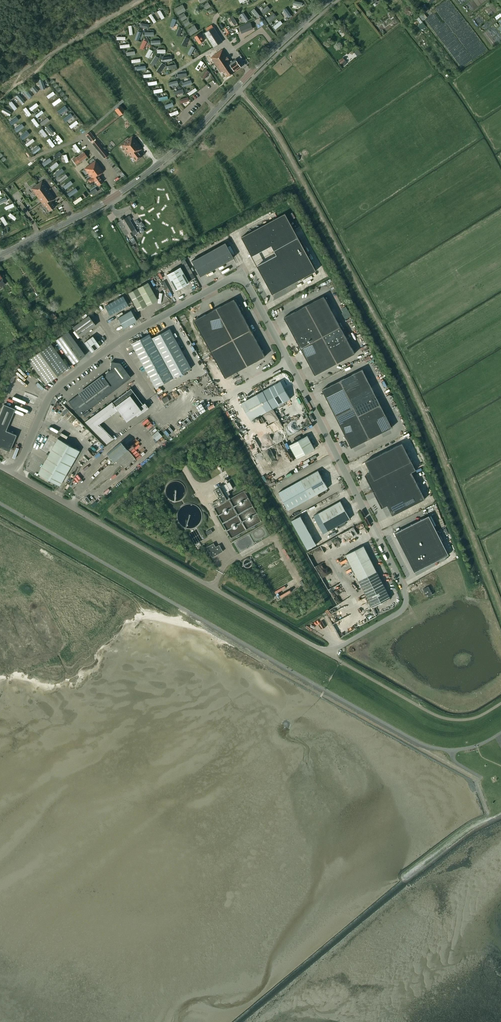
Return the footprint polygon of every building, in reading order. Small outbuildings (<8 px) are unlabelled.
[(487,0),(471,0),(469,1),(474,8),(487,0)] [(260,17),(254,9),(251,11),(257,19),(260,17)] [(292,16),(286,9),(283,11),(288,19),(292,16)] [(426,19),(434,29),(442,22),(434,12),(426,19)] [(249,21),(244,13),(240,15),(246,23),(249,21)] [(277,17),(274,14),(267,20),(269,23),(277,17)] [(420,15),(417,17),(420,23),(419,24),(421,28),(425,26),(420,15)] [(276,30),(283,24),(280,21),(273,27),(276,30)] [(250,23),(239,27),(242,33),(253,28),(250,23)] [(214,27),(205,33),(214,48),(223,42),(214,27)] [(203,36),(202,33),(195,37),(200,44),(205,41),(202,36),(203,36)] [(216,55),(211,58),(215,64),(216,66),(217,66),(220,70),(219,71),(220,72),(221,71),(222,73),(223,71),(227,77),(242,67),(239,62),(238,63),(236,60),(233,62),(232,61),(231,62),(223,50),(218,53),(217,52),(215,53),(216,55)] [(158,59),(155,57),(150,64),(153,66),(158,59)] [(339,61),(342,65),(343,64),(344,65),(346,64),(346,63),(347,62),(343,57),(339,61)] [(204,63),(200,61),(195,69),(198,71),(204,63)] [(164,67),(161,65),(156,72),(159,74),(164,67)] [(205,80),(210,72),(206,70),(201,78),(205,80)] [(36,94),(39,92),(33,85),(30,87),(36,94)] [(23,92),(29,100),(32,97),(26,90),(23,92)] [(25,103),(19,95),(16,97),(22,105),(25,103)] [(17,109),(12,102),(9,104),(14,111),(17,109)] [(124,109),(121,105),(115,110),(119,116),(123,113),(125,111),(124,109)] [(67,109),(65,106),(57,112),(60,115),(67,109)] [(10,116),(12,113),(4,108),(2,112),(10,116)] [(31,115),(26,108),(23,110),(29,117),(31,115)] [(73,117),(71,114),(63,119),(66,123),(73,117)] [(12,126),(19,120),(17,117),(9,123),(12,126)] [(50,121),(47,118),(40,123),(42,126),(50,121)] [(78,124),(76,121),(69,126),(71,129),(78,124)] [(17,133),(24,127),(22,124),(14,130),(17,133)] [(51,136),(54,133),(49,127),(46,129),(51,136)] [(30,135),(27,132),(20,137),(22,140),(30,135)] [(98,143),(95,139),(90,133),(86,136),(92,144),(104,159),(108,156),(98,143)] [(132,137),(120,146),(131,159),(132,158),(135,162),(141,158),(138,153),(142,150),(132,137)] [(35,141),(33,139),(25,144),(27,147),(35,141)] [(41,149),(38,146),(31,152),(34,155),(41,149)] [(72,160),(76,165),(87,157),(84,153),(76,158),(76,157),(72,160)] [(44,167),(52,161),(50,158),(42,164),(44,167)] [(95,161),(84,169),(91,178),(88,180),(90,184),(94,181),(98,186),(103,182),(99,176),(104,172),(95,161)] [(53,171),(59,165),(56,162),(50,168),(53,171)] [(57,177),(64,172),(62,169),(55,174),(57,177)] [(61,184),(68,178),(66,175),(59,180),(61,184)] [(55,199),(42,181),(31,189),(44,207),(45,206),(49,212),(55,207),(51,202),(55,199)] [(66,190),(73,184),(71,181),(63,187),(66,190)] [(70,197),(78,192),(76,189),(68,194),(70,197)] [(316,271),(285,213),(241,237),(242,238),(243,238),(253,256),(272,245),(277,255),(258,265),(273,293),(272,293),(272,294),(316,271)] [(122,217),(119,219),(120,221),(118,222),(125,235),(128,234),(130,237),(138,233),(130,220),(132,219),(129,215),(123,219),(122,217)] [(200,276),(233,258),(225,242),(191,261),(200,276)] [(195,277),(185,260),(184,259),(181,261),(181,262),(191,279),(195,277)] [(167,274),(175,290),(189,282),(180,267),(167,274)] [(157,300),(147,282),(137,288),(147,305),(157,300)] [(138,310),(147,305),(137,288),(128,293),(138,310)] [(105,306),(110,315),(128,305),(123,296),(105,306)] [(324,296),(284,317),(315,375),(355,353),(324,296)] [(265,356),(234,299),(194,320),(225,377),(265,356)] [(346,318),(352,314),(346,305),(342,307),(344,311),(342,312),(346,318)] [(137,321),(131,310),(118,317),(123,328),(137,321)] [(96,325),(94,323),(89,315),(72,327),(79,337),(96,325)] [(132,343),(151,379),(156,388),(191,368),(170,329),(152,338),(149,334),(132,343)] [(73,364),(85,355),(67,331),(55,340),(73,364)] [(100,346),(93,336),(84,342),(92,352),(100,346)] [(46,384),(68,367),(50,343),(28,359),(46,384)] [(110,370),(95,381),(68,401),(79,416),(131,377),(120,363),(111,362),(110,370)] [(362,369),(322,390),(351,448),(392,427),(362,369)] [(263,391),(272,408),(273,408),(282,426),(300,416),(280,381),(263,391)] [(112,402),(112,401),(85,422),(106,444),(113,438),(99,424),(118,410),(126,421),(135,414),(137,416),(143,411),(148,407),(144,403),(143,404),(131,388),(112,402)] [(34,403),(37,395),(25,390),(22,398),(34,403)] [(251,420),(272,408),(263,391),(241,403),(251,420)] [(209,407),(206,401),(203,403),(201,398),(195,402),(201,412),(209,407)] [(14,440),(16,435),(6,430),(15,409),(4,404),(0,413),(0,447),(9,451),(14,440)] [(182,421),(186,425),(192,420),(188,416),(182,421)] [(145,424),(150,430),(155,426),(149,420),(145,424)] [(157,441),(162,436),(158,431),(152,435),(157,441)] [(315,448),(307,435),(290,445),(297,458),(315,448)] [(79,451),(58,438),(38,473),(60,486),(79,451)] [(127,450),(121,442),(107,454),(114,461),(127,450)] [(373,491),(416,470),(402,443),(365,461),(371,472),(365,475),(373,491)] [(301,480),(310,497),(328,488),(318,470),(301,480)] [(416,470),(373,491),(382,507),(387,505),(392,515),(424,499),(410,472),(416,470)] [(301,480),(279,492),(288,509),(310,497),(301,480)] [(233,488),(230,482),(214,491),(219,499),(212,503),(214,507),(230,498),(228,495),(230,494),(228,491),(233,488)] [(340,501),(314,516),(323,533),(350,518),(340,501)] [(429,515),(395,533),(414,572),(449,555),(429,515)] [(300,516),(292,521),(307,549),(316,544),(300,516)] [(346,539),(358,533),(354,526),(342,532),(346,539)] [(216,547),(214,543),(207,547),(213,558),(223,552),(219,545),(216,547)] [(372,607),(390,598),(364,545),(346,554),(372,607)] [(428,586),(423,589),(427,597),(433,594),(428,586)]
